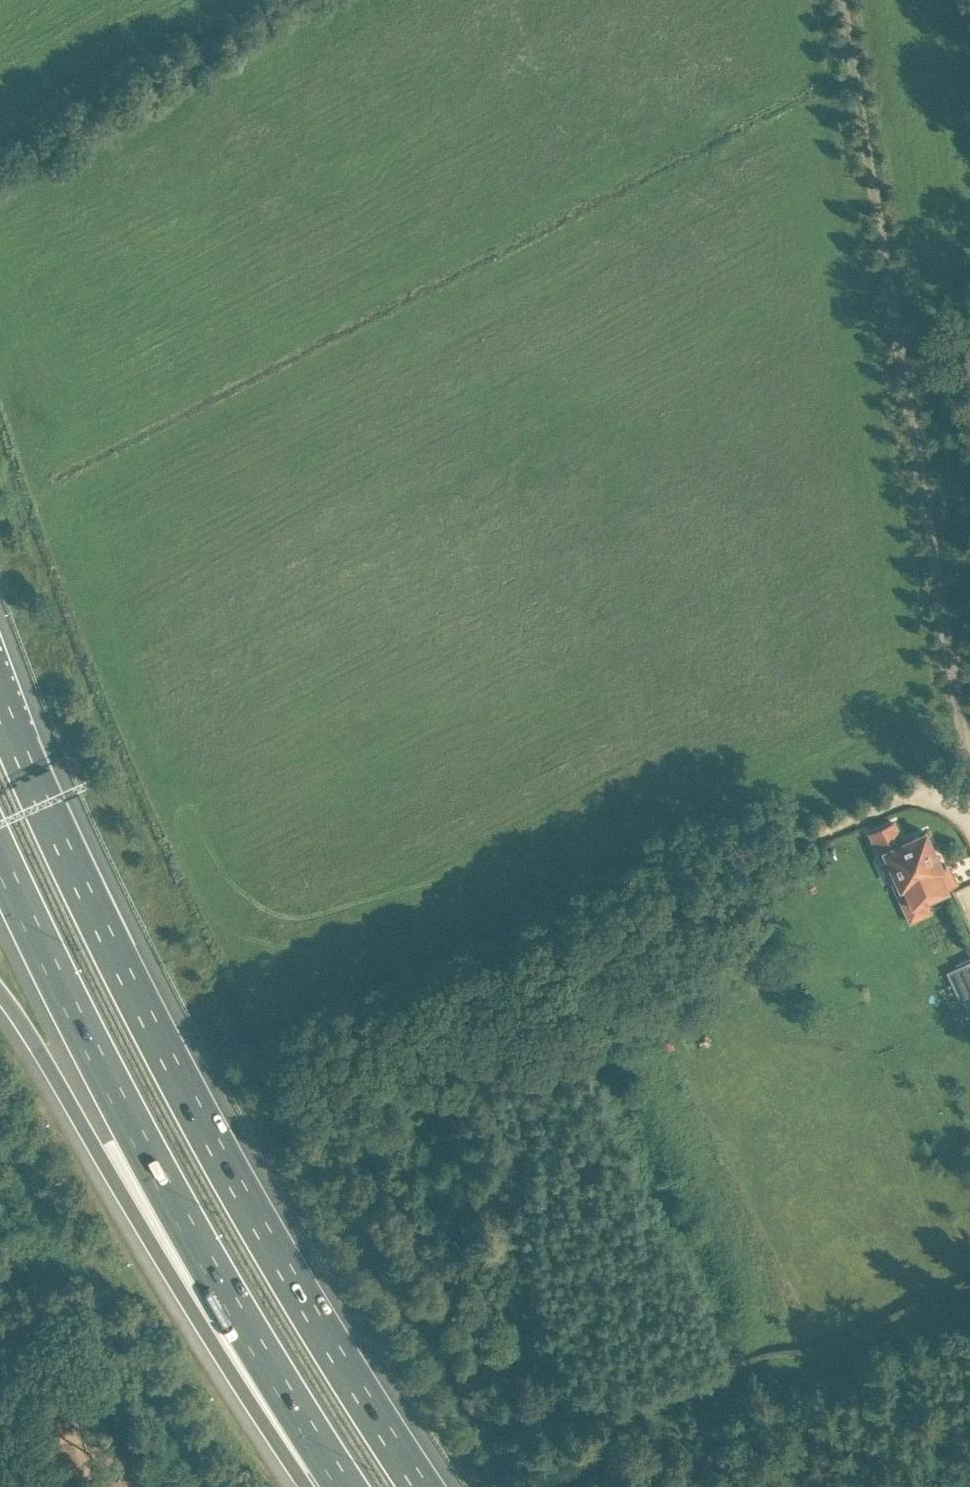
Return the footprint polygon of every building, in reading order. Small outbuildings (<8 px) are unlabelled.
[(942,867),(943,867),(926,830),(903,840),(894,821),(870,832),(880,852),(910,920),(930,910),(925,899),(951,888),(942,867)] [(946,973),(960,1004),(969,1000),(969,962),(946,973)]
